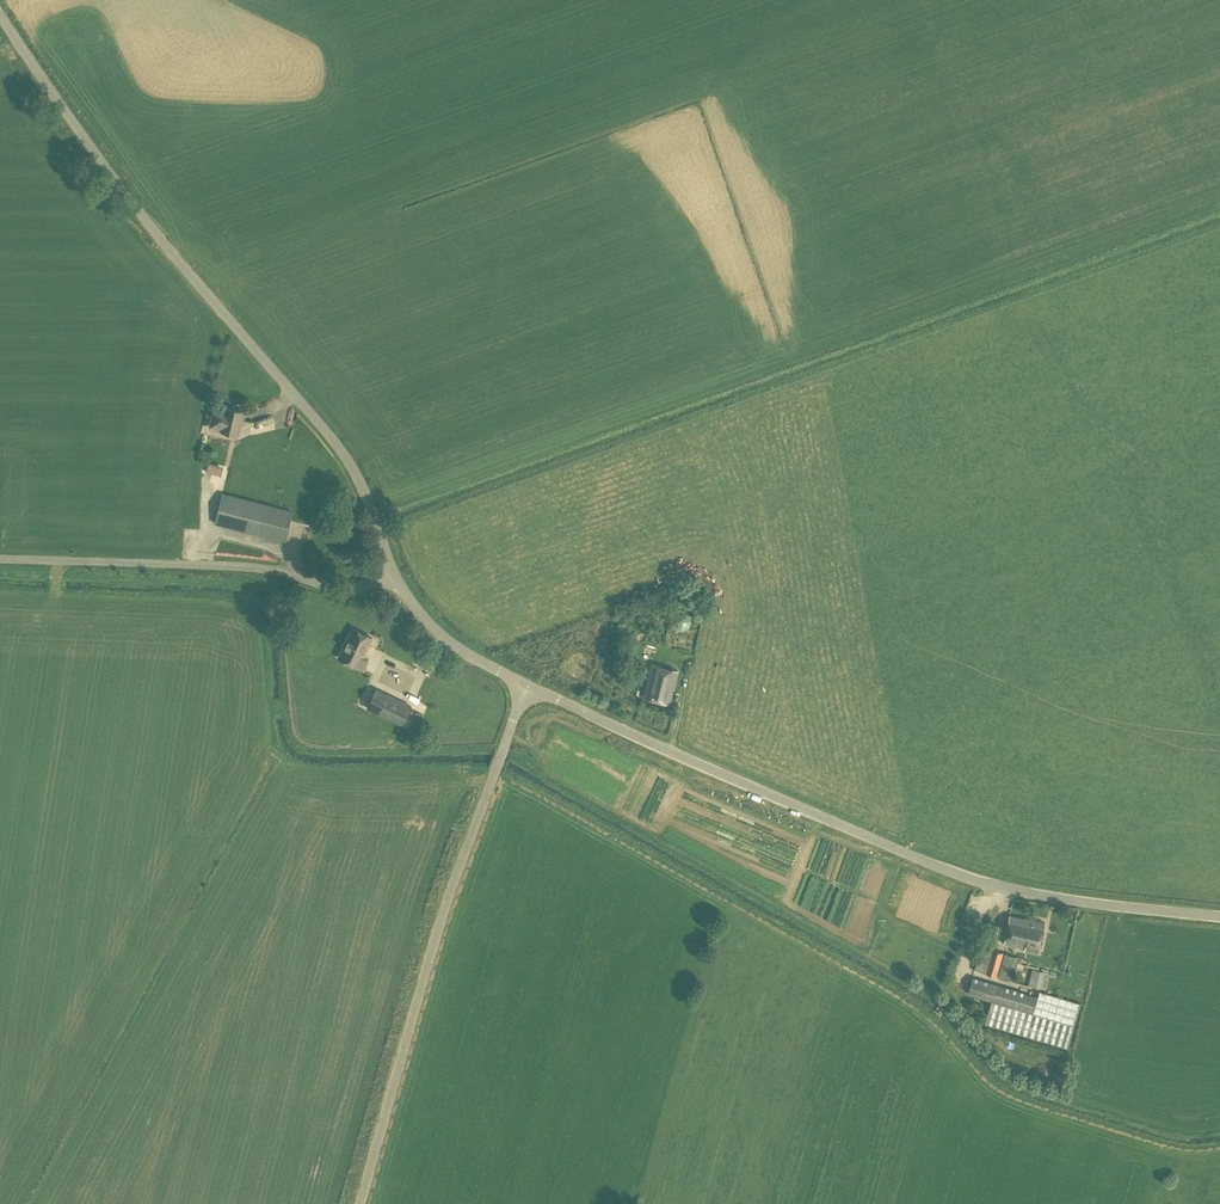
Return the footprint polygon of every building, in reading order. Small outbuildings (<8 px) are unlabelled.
[(243,411),(225,406),(224,410),(214,408),(209,426),(219,428),(238,433),(243,411)] [(284,541),(292,511),(222,493),(215,523),(284,541)] [(363,669),(368,660),(362,657),(372,637),(352,627),(338,657),(357,666),(358,666),(363,669)] [(669,703),(677,670),(651,664),(643,696),(669,703)] [(402,725),(411,705),(376,687),(366,707),(402,725)] [(1038,952),(1045,922),(1009,915),(1004,943),(1025,947),(1024,949),(1038,952)] [(1004,952),(993,949),(999,925),(987,922),(981,946),(991,949),(991,951),(981,948),(974,968),(996,975),(1004,952)] [(1011,980),(1018,956),(1004,952),(997,976),(1011,980)] [(1040,988),(1044,971),(1031,968),(1027,985),(1040,988)] [(1037,996),(972,976),(967,993),(991,1000),(984,1022),(1067,1047),(1080,1003),(1039,990),(1037,996)]
